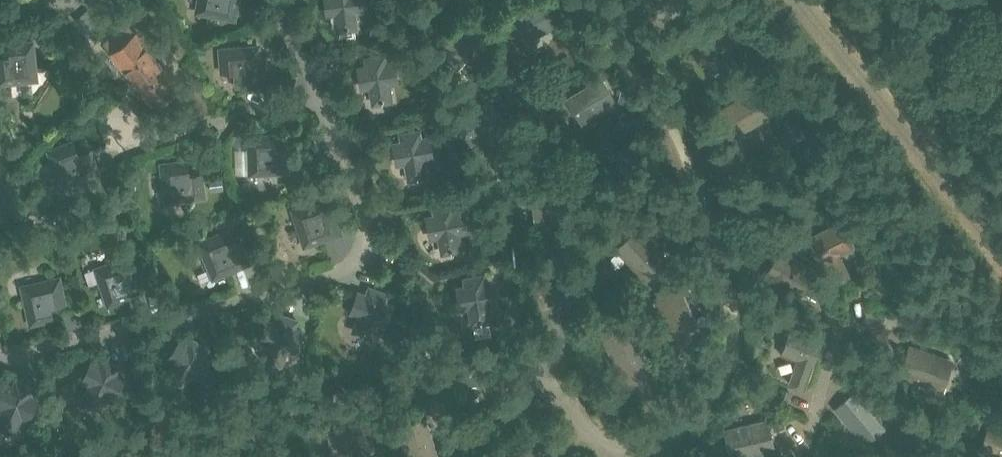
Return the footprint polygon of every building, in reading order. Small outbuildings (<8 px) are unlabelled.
[(196,13),(236,20),(239,0),(199,0),(196,13)] [(326,17),(336,16),(338,32),(358,30),(356,13),(367,12),(365,0),(324,0),(326,17)] [(544,0),(507,18),(520,44),(556,26),(544,0)] [(665,19),(689,0),(650,0),(665,19)] [(465,19),(436,52),(458,71),(487,38),(465,19)] [(111,51),(113,50),(148,95),(158,108),(182,88),(171,76),(171,77),(135,32),(127,39),(119,29),(104,41),(111,51)] [(39,79),(34,39),(9,42),(11,57),(0,58),(0,83),(39,79)] [(260,86),(258,46),(218,49),(219,74),(234,73),(235,87),(260,86)] [(367,67),(357,68),(359,89),(370,88),(372,104),(392,102),(390,86),(400,84),(397,63),(387,64),(386,53),(365,56),(367,67)] [(602,77),(566,99),(581,124),(617,102),(602,77)] [(761,84),(719,109),(736,137),(777,112),(761,84)] [(489,97),(452,119),(467,145),(504,123),(489,97)] [(398,143),(388,145),(392,166),(402,164),(405,180),(425,177),(422,161),(432,159),(429,137),(418,139),(416,129),(396,132),(398,143)] [(251,133),(253,173),(293,171),(292,146),(277,147),(277,132),(251,133)] [(49,147),(63,184),(101,170),(92,147),(78,152),(73,138),(49,147)] [(162,163),(167,203),(207,198),(203,173),(189,175),(187,160),(162,163)] [(569,199),(530,205),(534,230),(572,224),(569,199)] [(292,208),(304,246),(342,234),(335,210),(321,215),(316,201),(292,208)] [(433,217),(423,219),(426,241),(436,239),(439,255),(459,252),(456,235),(467,234),(463,212),(453,214),(451,204),(431,207),(433,217)] [(838,253),(853,246),(840,221),(812,235),(836,282),(849,275),(838,253)] [(635,229),(613,252),(646,283),(668,260),(635,229)] [(198,240),(214,276),(250,261),(241,238),(227,243),(221,230),(198,240)] [(799,295),(815,270),(781,249),(765,274),(799,295)] [(133,252),(95,266),(108,303),(132,295),(127,281),(141,276),(133,252)] [(64,274),(25,282),(33,321),(57,316),(54,302),(69,299),(64,274)] [(462,288),(452,289),(456,311),(466,309),(469,325),(489,322),(486,305),(496,304),(492,282),(482,284),(480,274),(460,277),(462,288)] [(364,293),(354,290),(347,310),(356,314),(351,329),(370,336),(376,321),(386,324),(393,304),(383,300),(386,290),(367,283),(364,293)] [(680,288),(652,300),(670,341),(698,329),(680,288)] [(276,323),(266,318),(256,338),(266,342),(258,357),(276,366),(284,352),(293,357),(303,337),(294,332),(298,323),(280,314),(276,323)] [(627,392),(659,377),(631,318),(600,334),(627,392)] [(792,325),(781,355),(798,360),(790,383),(803,388),(821,334),(792,325)] [(184,343),(176,337),(164,356),(173,361),(164,375),(181,386),(190,372),(199,378),(210,360),(201,354),(207,345),(190,334),(184,343)] [(909,344),(898,375),(945,392),(956,360),(909,344)] [(96,365),(86,361),(77,380),(87,385),(80,400),(98,408),(105,393),(115,398),(124,378),(114,373),(119,364),(100,355),(96,365)] [(1,383),(0,386),(0,405),(3,407),(0,414),(0,423),(16,429),(22,414),(32,418),(40,398),(30,394),(34,384),(15,377),(11,386),(1,383)] [(855,390),(834,407),(866,446),(886,429),(855,390)] [(974,412),(963,432),(973,438),(984,418),(974,412)] [(397,426),(407,456),(438,456),(425,417),(397,426)] [(722,428),(728,456),(742,456),(775,450),(768,417),(722,428)] [(327,431),(333,456),(343,456),(376,449),(369,420),(327,431)] [(979,452),(993,456),(1001,456),(1001,427),(990,423),(979,452)] [(512,456),(538,456),(528,444),(512,456)]
